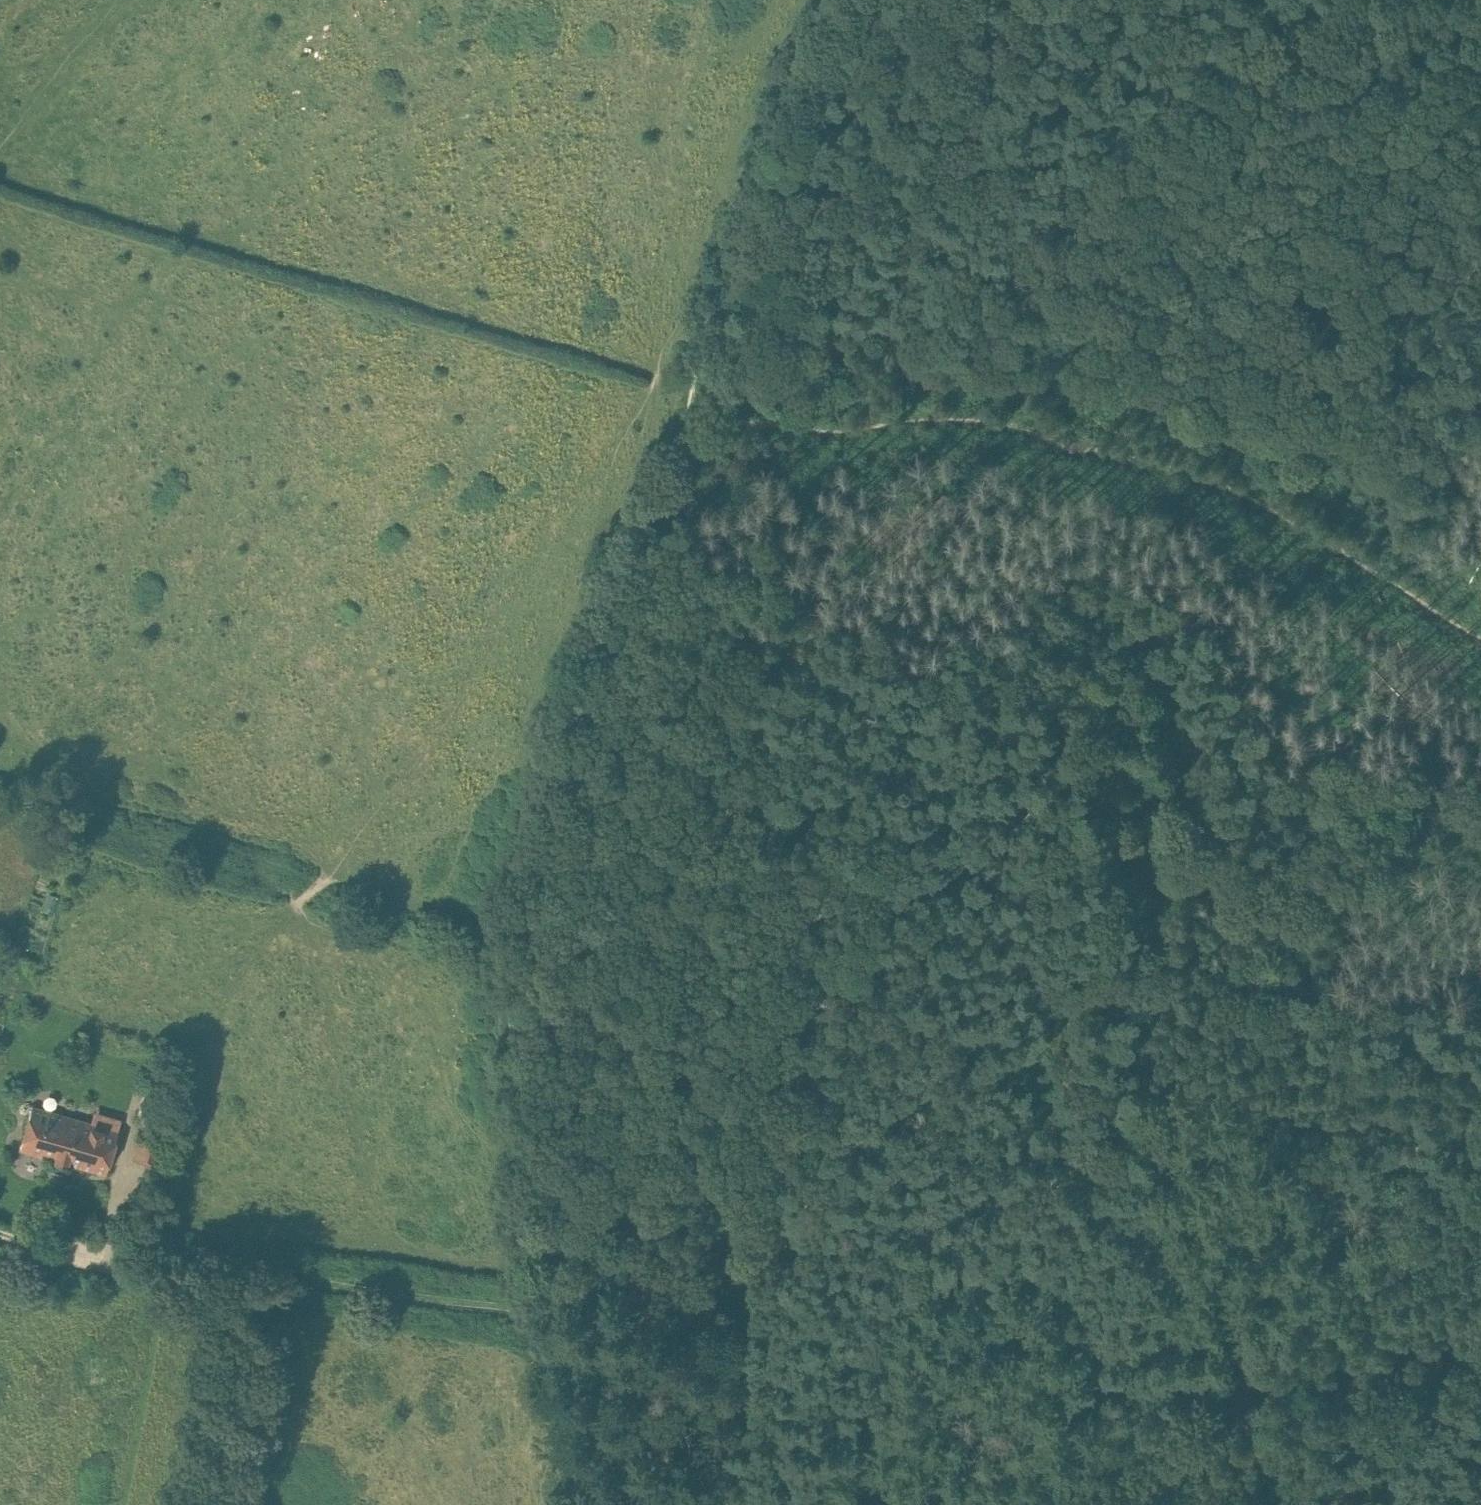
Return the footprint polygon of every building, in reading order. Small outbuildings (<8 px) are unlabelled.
[(68,1162),(106,1172),(119,1130),(33,1106),(20,1148),(56,1158),(55,1161),(68,1165),(68,1162)]
